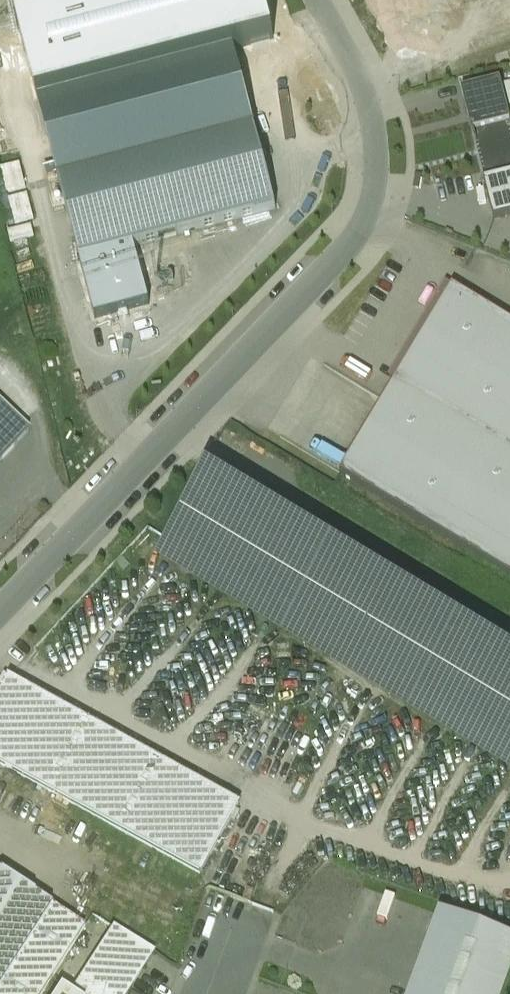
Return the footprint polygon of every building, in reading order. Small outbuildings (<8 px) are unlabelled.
[(39,105),(234,52),(277,41),(266,0),(91,0),(17,20),(39,105)] [(234,52),(39,105),(60,183),(256,131),(234,52)] [(471,134),(509,124),(509,97),(503,72),(458,84),(471,134)] [(484,185),(509,178),(509,124),(471,134),(484,185)] [(256,131),(60,183),(82,263),(142,247),(277,210),(256,131)] [(484,185),(493,220),(509,215),(509,178),(484,185)] [(142,247),(82,263),(97,320),(158,303),(142,247)] [(453,286),(343,472),(509,570),(509,320),(453,286)] [(27,434),(0,408),(0,461),(27,434)] [(208,474),(158,557),(509,767),(509,654),(208,474)] [(130,567),(122,559),(115,566),(123,573),(130,567)] [(9,679),(0,696),(0,765),(201,875),(239,805),(9,679)] [(0,877),(0,987),(50,909),(0,877)] [(50,909),(0,987),(0,993),(44,993),(85,929),(50,909)] [(440,918),(412,993),(502,993),(509,972),(509,942),(440,918)] [(68,993),(127,993),(151,956),(110,930),(68,993)]
